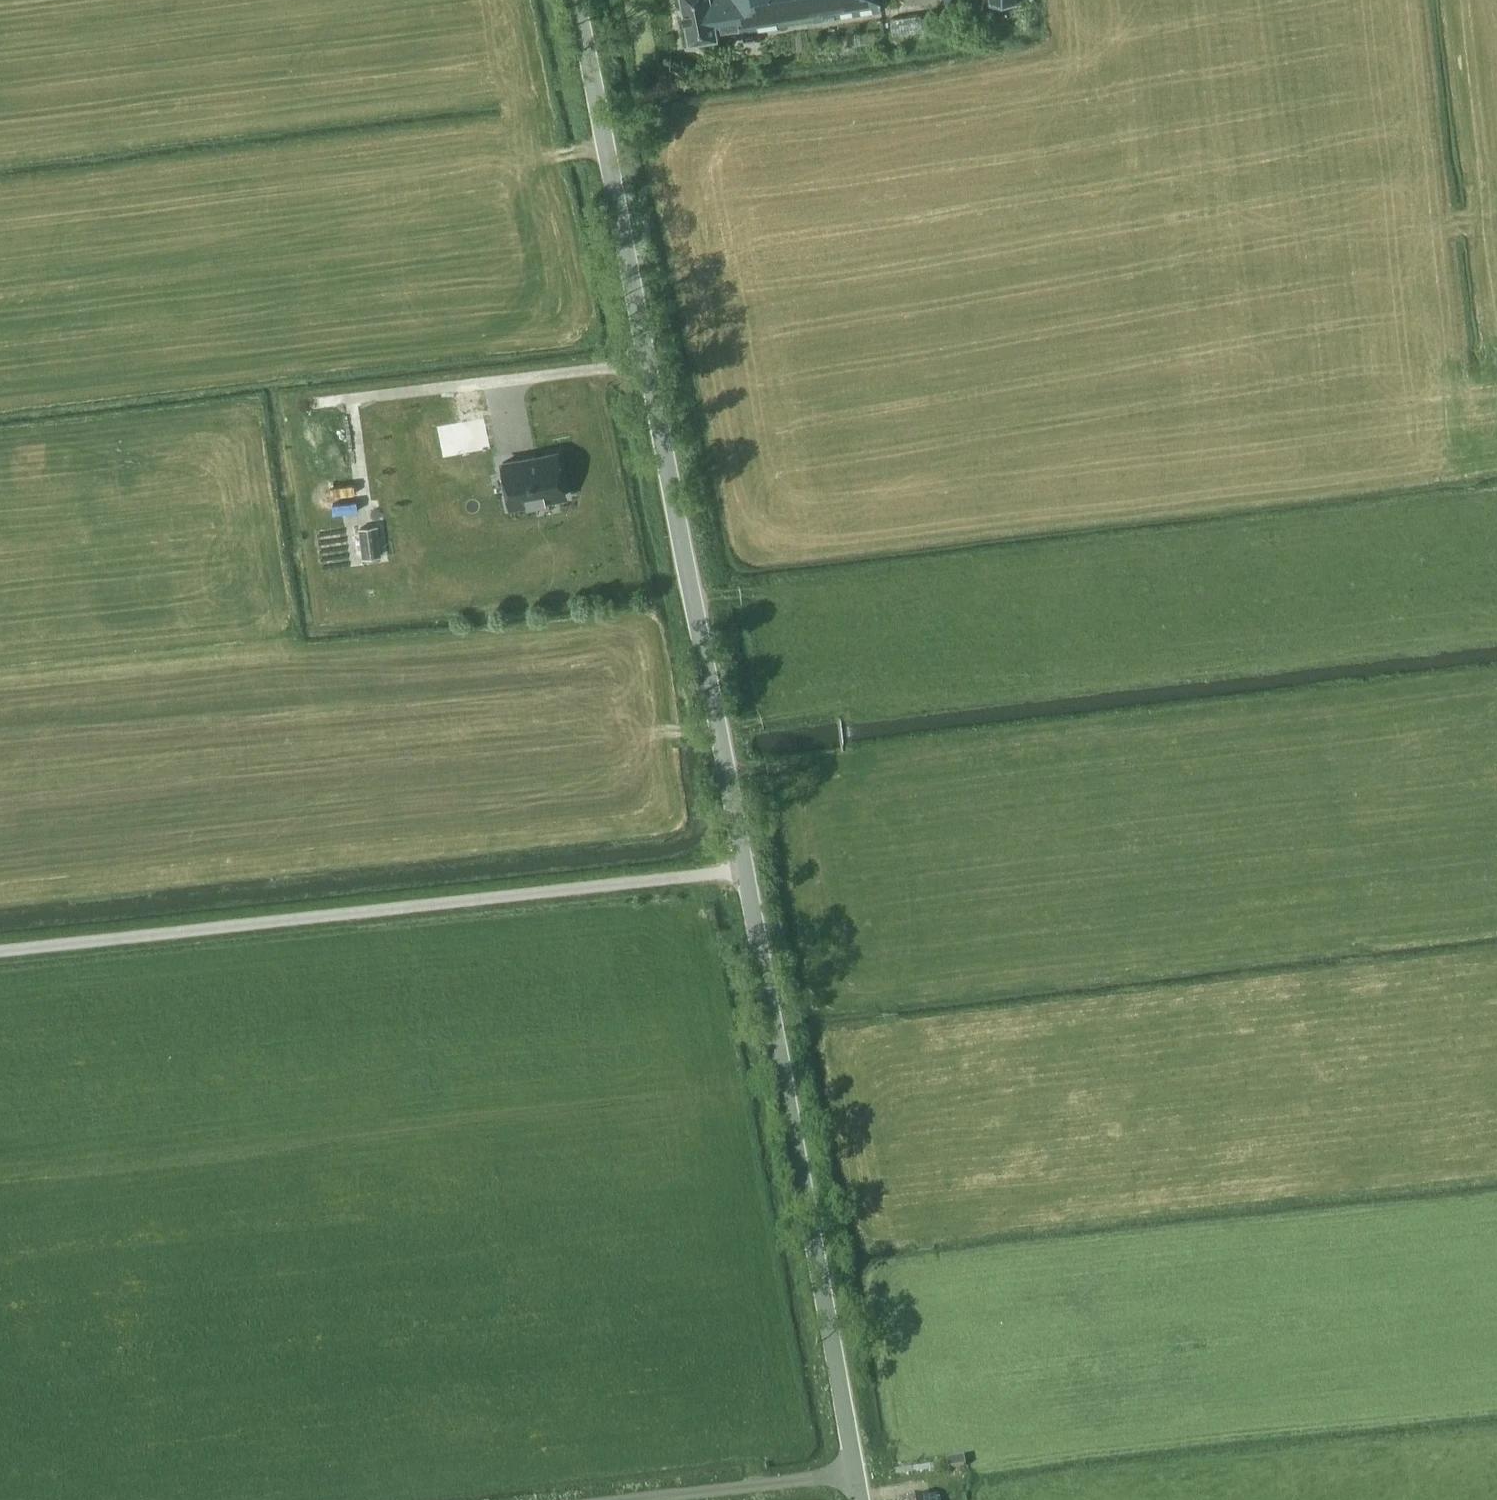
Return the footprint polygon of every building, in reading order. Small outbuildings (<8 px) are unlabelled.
[(880,0),(682,0),(688,39),(717,34),(717,30),(740,27),(741,32),(882,10),(880,0)] [(498,438),(449,445),(454,480),(502,473),(498,438)] [(567,470),(511,477),(517,521),(573,513),(567,470)] [(332,509),(359,508),(358,480),(331,481),(332,509)] [(364,557),(380,555),(376,525),(360,527),(364,557)] [(965,1467),(964,1458),(946,1460),(947,1470),(929,1472),(930,1482),(931,1482),(932,1491),(938,1490),(936,1481),(957,1477),(957,1483),(965,1483),(963,1467),(965,1467)]
